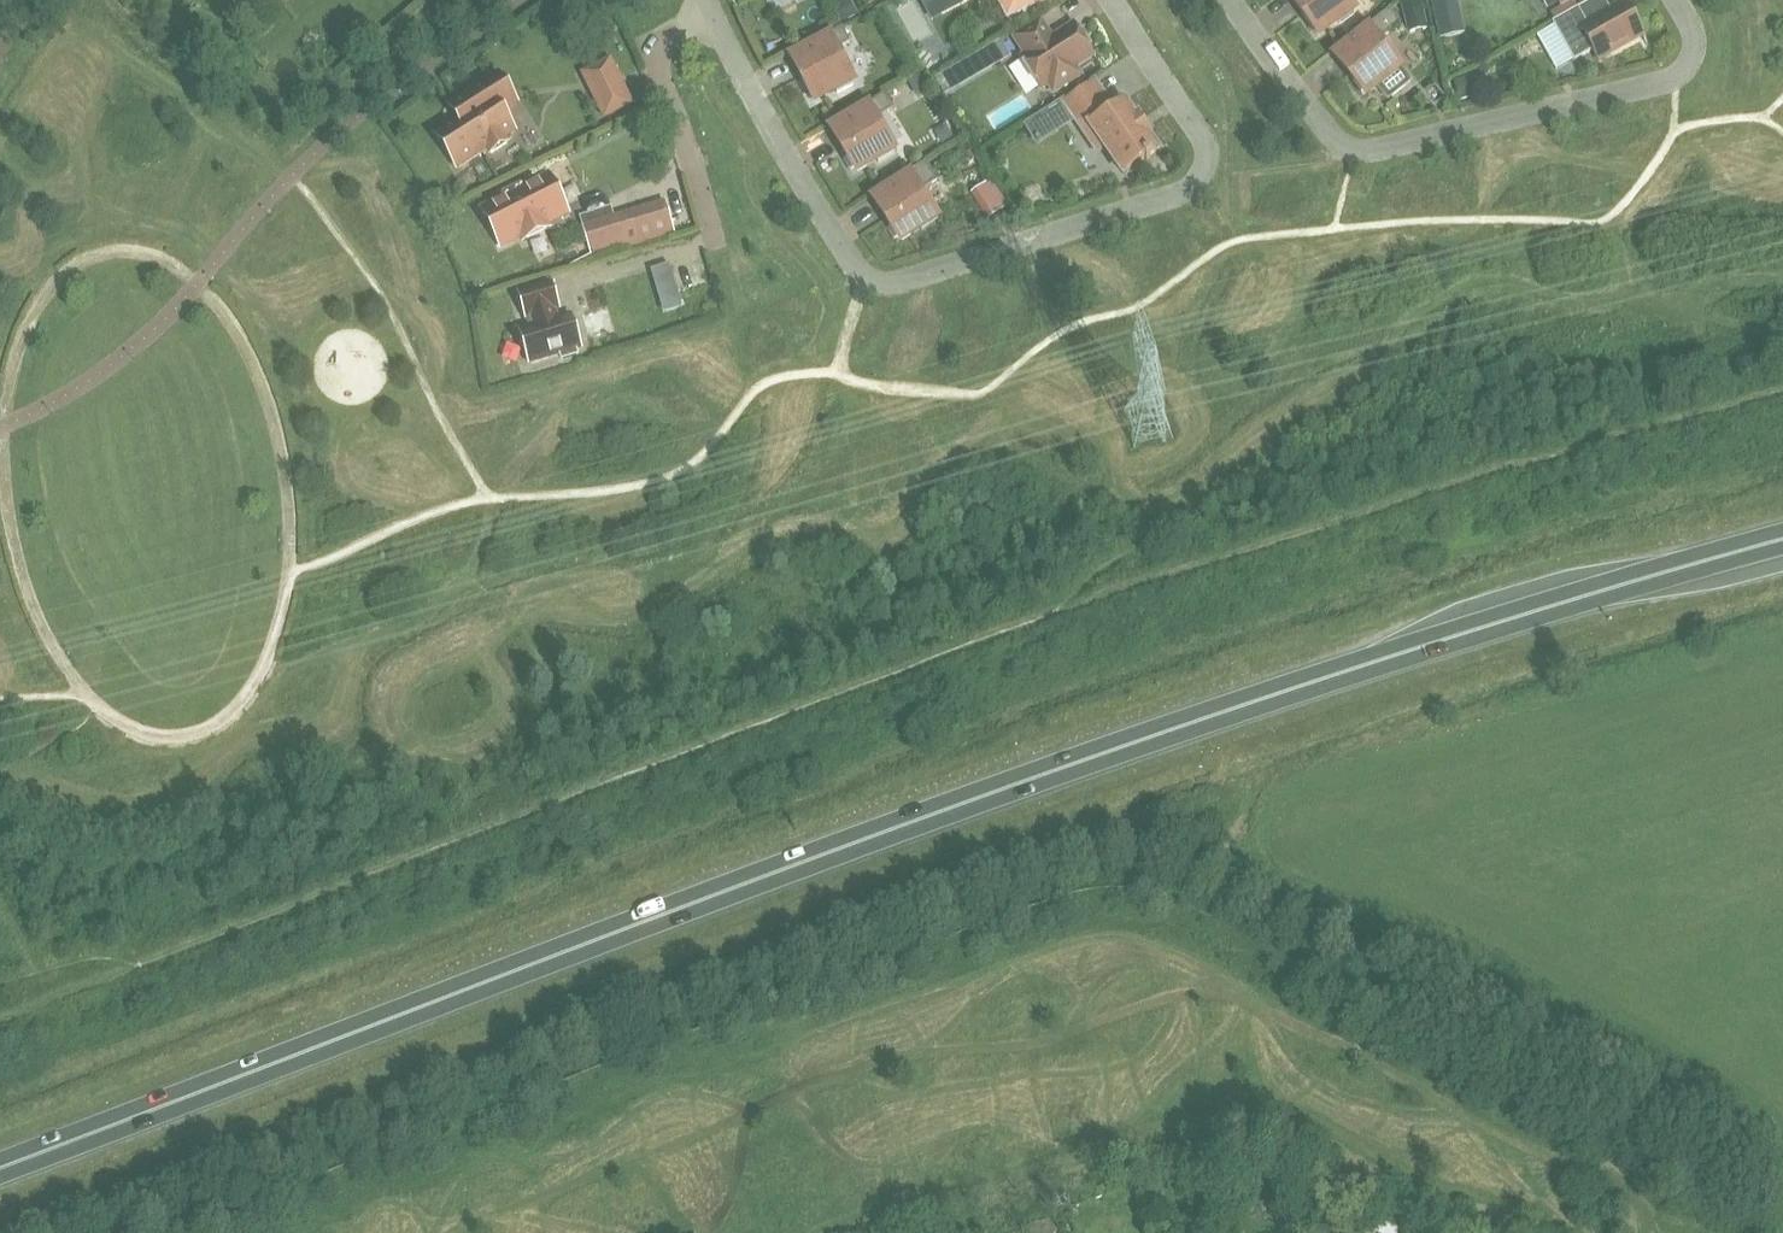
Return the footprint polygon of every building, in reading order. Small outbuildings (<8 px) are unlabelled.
[(832,5),(842,25),(858,16),(850,0),(842,0),(832,5)] [(1013,17),(1046,0),(1004,0),(1013,17)] [(1303,15),(1317,34),(1337,20),(1340,24),(1355,13),(1352,9),(1354,7),(1349,0),(1292,0),(1303,15)] [(1412,32),(1428,28),(1421,0),(1403,4),(1409,32),(1412,32)] [(1435,20),(1455,15),(1454,8),(1458,6),(1457,0),(1431,0),(1434,17),(1435,20)] [(1586,23),(1578,8),(1552,22),(1574,61),(1593,51),(1598,60),(1643,35),(1624,2),(1586,23)] [(1401,23),(1390,9),(1332,54),(1363,94),(1374,85),(1387,101),(1412,82),(1400,65),(1379,41),(1401,23)] [(1075,68),(1093,56),(1074,25),(1052,39),(1041,21),(1014,38),(1026,56),(1022,58),(1041,89),(1048,84),(1054,93),(1080,76),(1075,68)] [(830,34),(792,54),(789,55),(813,100),(835,88),(837,93),(854,85),(851,80),(854,78),(838,49),(850,43),(842,27),(830,34)] [(582,73),(593,94),(605,118),(632,104),(610,60),(582,73)] [(945,96),(969,82),(960,65),(935,79),(945,96)] [(449,107),(458,121),(436,135),(457,167),(487,148),(491,154),(508,143),(504,137),(514,131),(502,112),(516,102),(499,75),(449,107)] [(1476,95),(1470,77),(1455,82),(1460,100),(1476,95)] [(1064,103),(1084,132),(1098,152),(1105,147),(1123,174),(1145,159),(1146,161),(1151,158),(1149,156),(1157,151),(1145,134),(1148,132),(1138,117),(1135,119),(1124,102),(1113,110),(1094,82),(1064,103)] [(829,127),(843,150),(855,171),(876,158),(879,163),(894,153),(892,149),(894,147),(878,119),(893,109),(884,94),(869,104),(869,103),(829,127)] [(925,162),(873,196),(871,197),(899,240),(919,226),(922,231),(938,221),(935,216),(937,215),(922,191),(938,181),(925,162)] [(521,237),(524,242),(550,228),(548,224),(569,213),(550,175),(529,185),(527,182),(499,195),(501,199),(481,209),(500,247),(521,237)] [(977,191),(993,216),(1007,206),(991,182),(977,191)] [(675,232),(668,208),(648,214),(655,238),(624,247),(617,224),(618,224),(618,223),(617,223),(617,224),(624,247),(675,232)] [(648,214),(618,223),(618,224),(617,224),(624,247),(655,238),(648,214)] [(617,223),(614,215),(582,225),(592,257),(624,247),(617,224),(617,223)] [(527,318),(530,328),(520,331),(529,363),(560,354),(562,360),(578,355),(576,349),(581,347),(572,316),(557,320),(554,310),(559,309),(552,283),(519,293),(526,318),(527,318)] [(1297,1189),(1296,1203),(1310,1204),(1311,1190),(1297,1189)]
